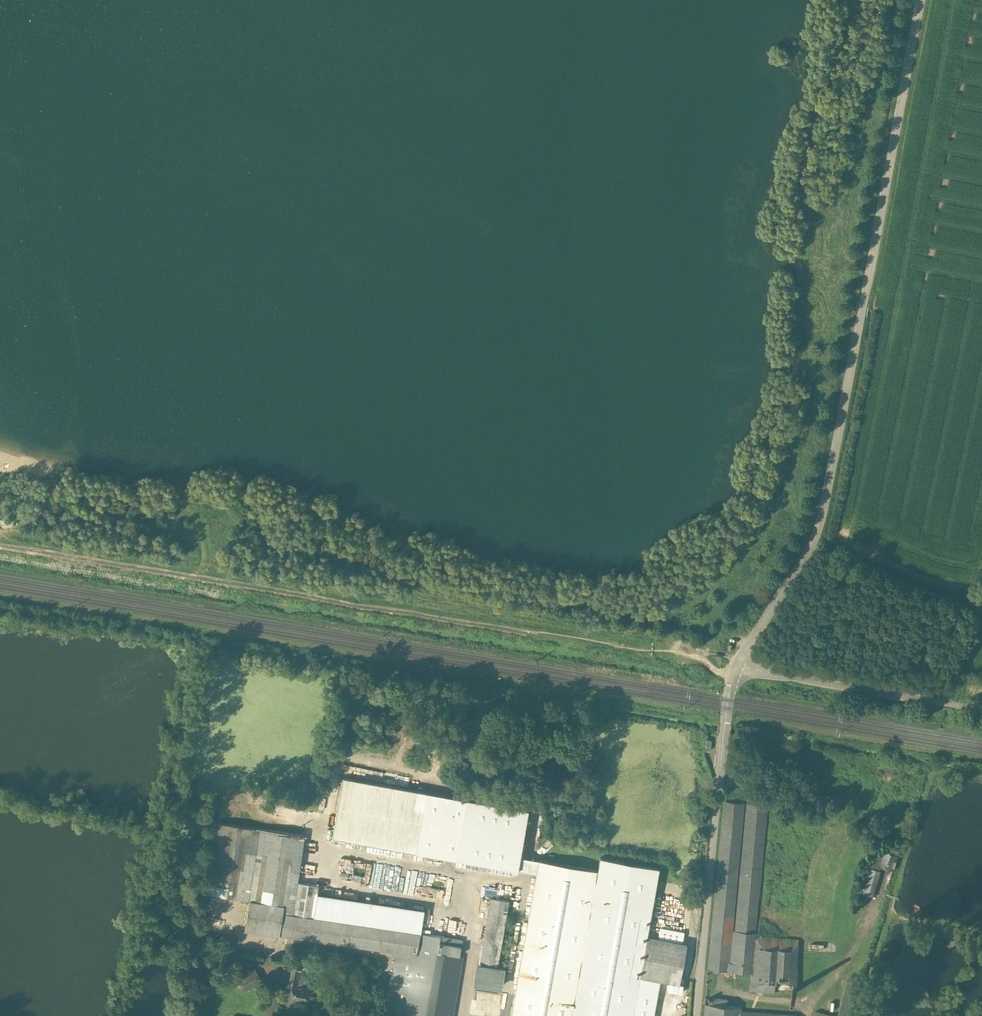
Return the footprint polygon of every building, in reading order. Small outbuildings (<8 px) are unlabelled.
[(354,775),(377,780),(379,771),(356,767),(354,775)] [(466,799),(343,777),(333,836),(455,858),(466,799)] [(528,810),(466,799),(455,858),(517,869),(520,856),(521,847),(528,810)] [(725,800),(709,969),(731,971),(747,802),(725,800)] [(747,802),(731,971),(752,973),(755,935),(768,804),(747,802)] [(247,929),(308,938),(396,951),(391,982),(387,1006),(394,1008),(392,1015),(457,1015),(466,957),(459,956),(462,939),(446,937),(446,936),(436,935),(420,933),(420,932),(423,909),(317,894),(319,885),(298,882),(305,834),(216,821),(205,893),(251,900),(247,929)] [(539,859),(520,856),(517,869),(537,873),(539,859)] [(601,857),(598,870),(571,1015),(631,1015),(639,976),(639,975),(659,867),(601,857)] [(539,859),(537,873),(511,1015),(571,1015),(598,870),(539,859)] [(877,892),(880,869),(871,867),(867,891),(877,892)] [(509,900),(491,897),(479,965),(478,965),(475,983),(500,986),(503,969),(497,968),(509,900)] [(750,986),(792,990),(792,988),(794,986),(795,986),(797,987),(798,983),(799,967),(797,966),(799,939),(755,935),(752,973),(751,978),(750,986)] [(687,944),(647,936),(640,975),(660,979),(669,981),(679,983),(687,944)] [(282,981),(287,983),(283,1003),(301,1006),(302,1002),(314,1004),(315,998),(321,999),(323,989),(317,988),(317,987),(303,984),(304,978),(299,977),(304,955),(294,953),(291,968),(285,966),(282,981)] [(238,978),(244,990),(261,981),(255,969),(238,978)] [(639,975),(639,976),(631,1015),(653,1015),(660,979),(640,975),(639,975)] [(838,1015),(848,1015),(857,981),(854,980),(855,978),(850,977),(850,979),(848,979),(838,1015)] [(679,983),(669,981),(667,989),(681,992),(683,983),(679,983)] [(712,997),(712,1004),(705,1003),(704,1015),(727,1015),(728,1005),(728,999),(712,997)] [(741,1010),(741,1006),(728,1005),(727,1015),(740,1015),(741,1010)]
